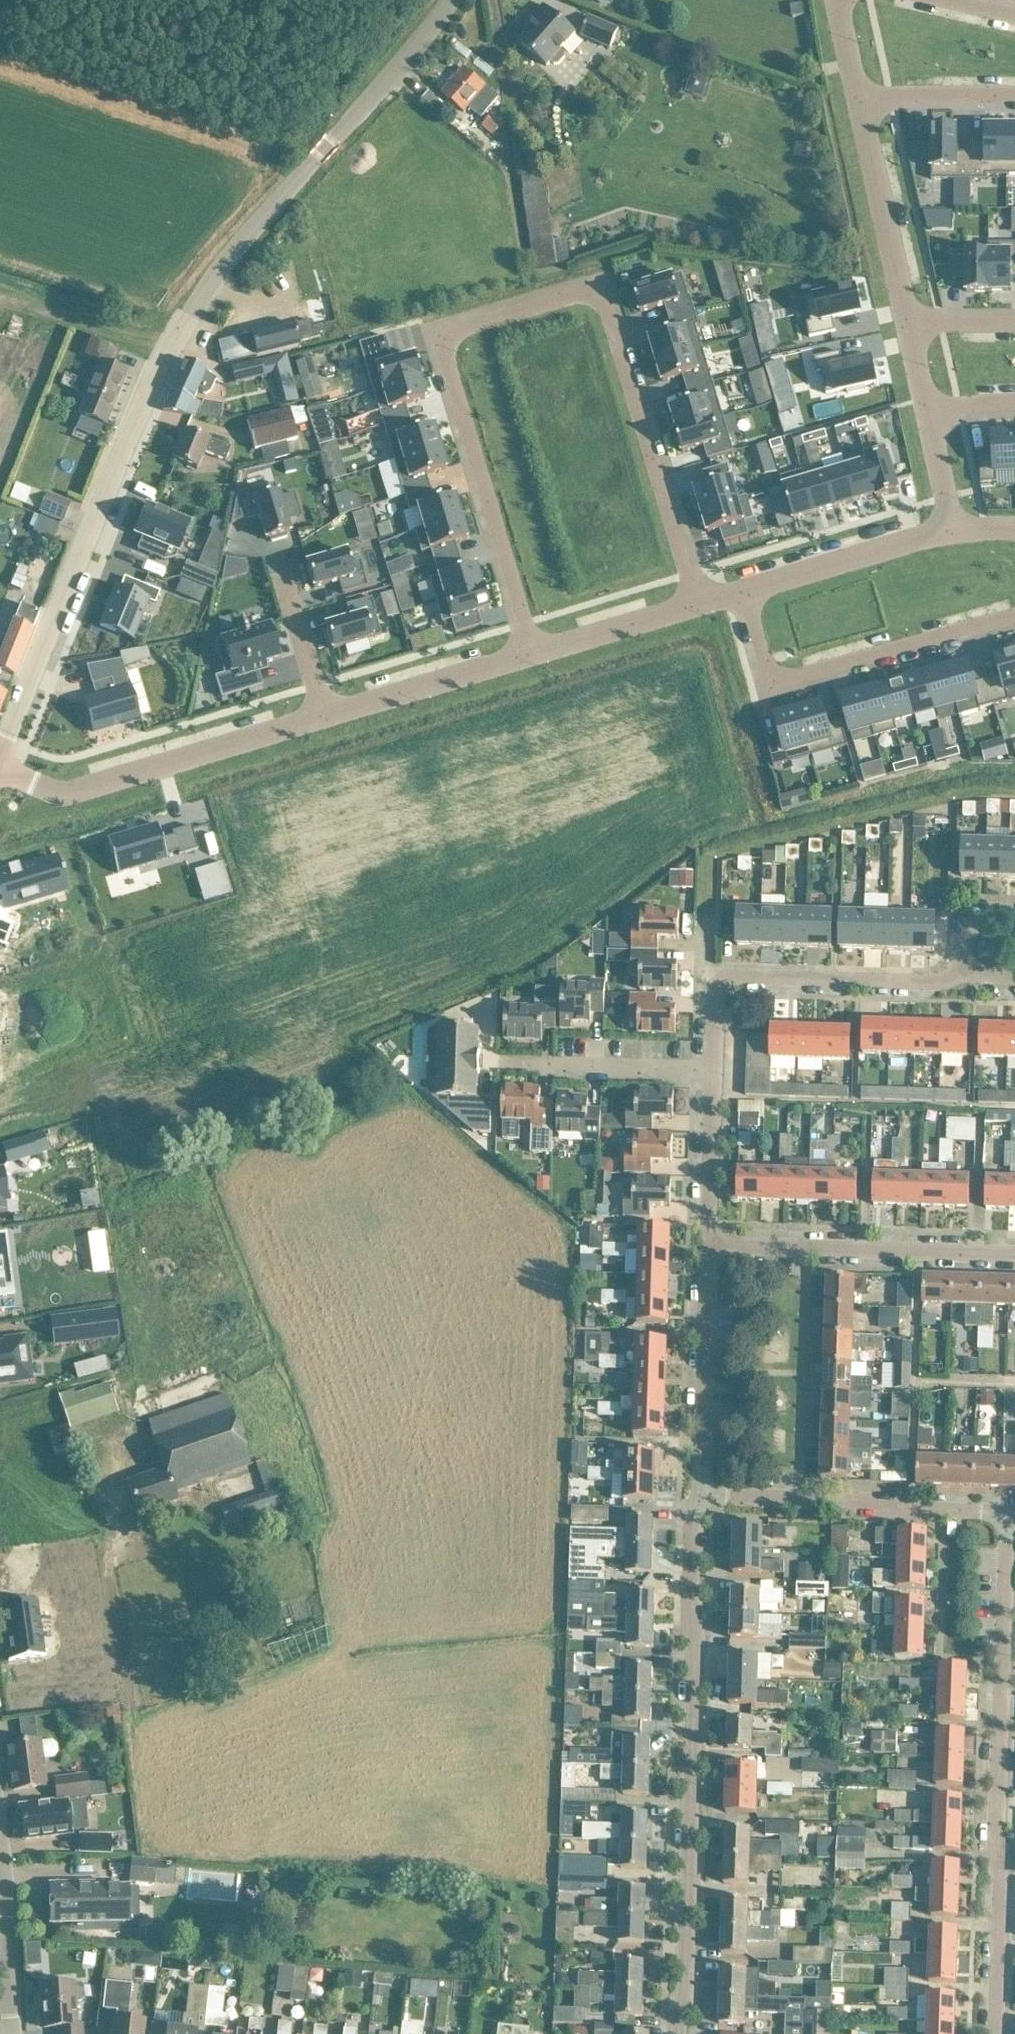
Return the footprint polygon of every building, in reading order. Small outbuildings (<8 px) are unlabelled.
[(802,5),(791,7),(793,18),(804,16),(802,5)] [(562,51),(576,34),(544,7),(527,27),(531,31),(520,44),(547,67),(551,63),(555,66),(559,65),(565,59),(565,54),(562,51)] [(610,49),(618,31),(589,18),(581,36),(610,49)] [(442,94),(458,107),(464,113),(473,103),(486,114),(499,99),(464,69),(442,94)] [(445,105),(429,91),(422,100),(437,114),(445,105)] [(503,124),(493,115),(482,128),(493,137),(503,124)] [(957,128),(931,128),(931,180),(971,180),(971,154),(970,154),(957,154),(957,128)] [(985,144),(970,144),(970,154),(971,154),(971,180),(986,181),(986,176),(1007,176),(1007,128),(985,128),(985,144)] [(491,152),(479,160),(487,172),(499,164),(491,152)] [(542,174),(522,177),(524,191),(523,191),(535,269),(570,264),(567,241),(554,243),(547,188),(543,188),(542,174)] [(952,213),(925,213),(928,228),(952,228),(952,213)] [(988,244),(988,253),(989,253),(989,293),(990,293),(990,291),(1012,291),(1012,281),(1014,281),(1014,244),(988,244)] [(988,253),(953,253),(953,281),(967,281),(967,293),(989,293),(989,253),(988,253)] [(731,265),(716,264),(723,288),(726,299),(740,295),(737,284),(731,265)] [(682,274),(633,289),(641,313),(658,308),(665,306),(666,308),(669,319),(695,312),(691,297),(689,297),(682,274)] [(827,295),(806,300),(811,323),(807,324),(810,338),(836,333),(833,319),(860,313),(855,289),(843,292),(842,288),(826,292),(827,295)] [(673,333),(650,340),(657,361),(703,348),(697,327),(700,326),(695,312),(669,319),(673,333)] [(770,313),(754,316),(762,355),(778,351),(770,313)] [(321,338),(318,328),(311,329),(310,323),(294,326),(294,325),(221,343),(227,365),(246,360),(300,347),(299,343),(321,338)] [(384,337),(358,345),(372,392),(418,378),(419,379),(420,379),(413,356),(392,362),(384,337)] [(92,339),(86,353),(115,365),(121,350),(105,344),(92,339)] [(703,348),(657,361),(663,383),(683,377),(687,390),(713,383),(703,348)] [(841,353),(814,359),(818,373),(822,372),(827,395),(848,390),(849,394),(865,390),(864,387),(876,384),(871,360),(844,366),(841,353)] [(759,354),(746,358),(749,368),(762,364),(759,354)] [(285,356),(260,362),(262,372),(287,366),(285,356)] [(309,358),(296,362),(300,377),(314,373),(309,358)] [(185,360),(162,412),(182,415),(194,417),(195,415),(200,404),(193,401),(197,392),(205,396),(210,393),(216,380),(206,373),(207,370),(206,370),(203,369),(185,360)] [(260,362),(231,368),(234,384),(264,377),(262,372),(260,362)] [(782,362),(767,367),(770,377),(785,373),(782,362)] [(126,374),(107,366),(101,364),(80,416),(105,426),(126,374)] [(418,378),(372,392),(383,427),(409,419),(405,406),(425,400),(419,379),(418,378)] [(691,404),(671,410),(678,430),(678,431),(724,418),(713,383),(687,390),(691,404)] [(770,388),(756,392),(759,403),(774,399),(770,388)] [(289,411),(247,422),(255,450),(270,446),(286,442),(296,440),(289,411)] [(198,412),(196,427),(217,430),(219,415),(198,412)] [(678,430),(676,431),(683,454),(704,447),(708,460),(734,453),(724,418),(678,431),(678,430)] [(409,419),(383,427),(393,462),(439,448),(433,427),(413,433),(409,419)] [(867,419),(855,423),(857,430),(869,427),(867,419)] [(846,426),(835,429),(838,438),(848,435),(846,426)] [(333,429),(315,435),(319,446),(336,441),(333,429)] [(185,430),(173,460),(191,468),(197,470),(204,453),(225,462),(231,449),(209,440),(204,438),(185,430)] [(826,432),(814,435),(816,443),(828,439),(826,432)] [(979,458),(981,484),(997,483),(997,473),(1014,472),(1014,434),(993,436),(994,457),(979,458)] [(814,435),(802,439),(804,446),(816,443),(814,435)] [(781,439),(770,442),(772,451),(784,447),(781,439)] [(336,441),(319,446),(323,457),(340,452),(336,441)] [(286,442),(270,446),(273,460),(289,456),(286,442)] [(769,444),(758,447),(763,461),(773,458),(769,444)] [(886,446),(864,453),(868,466),(877,496),(877,497),(877,499),(900,492),(886,446)] [(439,448),(393,462),(404,497),(430,489),(426,476),(446,470),(439,448)] [(864,453),(843,459),(846,469),(846,468),(857,503),(877,497),(877,496),(868,466),(864,453)] [(698,498),(694,500),(698,513),(738,501),(738,500),(728,466),(703,473),(707,487),(695,490),(698,498)] [(846,469),(826,475),(827,480),(836,509),(857,503),(846,468),(846,469)] [(803,471),(781,478),(783,487),(788,502),(794,522),(815,515),(805,481),(806,480),(803,471)] [(806,480),(805,481),(815,515),(836,509),(827,480),(826,475),(806,480)] [(237,494),(231,524),(231,525),(258,516),(259,517),(261,523),(266,541),(270,539),(271,543),(287,538),(286,535),(290,533),(286,521),(301,516),(294,494),(279,498),(275,484),(252,491),(252,490),(237,494)] [(783,487),(769,492),(780,529),(795,525),(794,522),(788,502),(783,487)] [(408,512),(402,514),(407,533),(414,531),(414,532),(460,518),(454,497),(434,503),(430,489),(404,497),(408,512)] [(345,494),(333,497),(339,516),(361,510),(358,499),(345,494)] [(69,504),(51,497),(47,495),(40,513),(62,522),(69,504)] [(738,501),(698,513),(702,527),(706,525),(708,534),(720,530),(724,543),(749,536),(745,523),(754,520),(747,497),(738,500),(738,501)] [(147,505),(135,535),(143,538),(137,551),(164,562),(175,560),(190,523),(147,505)] [(60,525),(41,517),(40,517),(33,532),(53,541),(60,525)] [(460,518),(414,532),(421,554),(430,551),(434,564),(459,557),(455,544),(467,540),(460,518)] [(210,532),(196,567),(214,575),(222,537),(210,532)] [(346,553),(306,564),(313,589),(331,583),(338,581),(342,595),(368,587),(364,572),(353,575),(346,553)] [(226,557),(222,579),(247,573),(244,560),(226,557)] [(438,578),(429,581),(435,602),(481,588),(475,567),(463,570),(459,557),(434,564),(438,578)] [(185,563),(180,577),(181,578),(199,586),(208,590),(213,592),(216,576),(214,575),(196,567),(185,563)] [(404,573),(390,577),(393,587),(407,583),(404,573)] [(117,588),(101,626),(132,639),(147,601),(155,605),(160,593),(143,586),(139,597),(120,589),(117,588)] [(199,586),(193,600),(202,604),(208,590),(199,586)] [(481,588),(435,602),(442,624),(451,621),(455,635),(481,627),(477,613),(489,610),(482,587),(481,588)] [(349,619),(325,627),(332,651),(381,636),(374,614),(376,613),(371,598),(345,606),(349,619)] [(1,670),(14,676),(40,612),(21,605),(7,638),(2,636),(0,640),(0,654),(0,655),(0,672),(1,670)] [(225,675),(215,678),(221,698),(262,686),(258,672),(257,670),(263,668),(264,668),(263,665),(278,660),(276,654),(280,653),(275,639),(272,640),(268,628),(247,634),(245,630),(242,631),(242,632),(220,638),(216,646),(225,675)] [(442,632),(430,635),(434,647),(445,643),(442,632)] [(988,681),(995,706),(1009,701),(1007,691),(1014,689),(1014,650),(995,656),(1001,677),(988,681)] [(96,698),(84,701),(93,733),(139,719),(129,687),(128,687),(125,676),(126,676),(121,660),(86,667),(92,686),(111,680),(115,692),(96,698)] [(968,663),(946,670),(956,705),(976,699),(979,710),(995,706),(988,681),(987,681),(974,685),(969,668),(968,663)] [(946,670),(925,675),(935,711),(956,705),(946,670)] [(925,675),(905,681),(915,717),(935,711),(925,675)] [(905,681),(884,687),(894,722),(895,722),(915,717),(905,681)] [(884,687),(863,693),(873,728),(872,728),(875,737),(897,731),(895,722),(894,722),(884,687)] [(863,693),(841,699),(851,734),(872,728),(873,728),(863,693)] [(821,704),(798,711),(811,757),(848,746),(841,721),(827,725),(821,704)] [(781,738),(767,742),(774,767),(811,757),(798,711),(775,717),(781,738)] [(958,749),(947,752),(949,760),(960,756),(958,749)] [(947,752),(935,755),(937,763),(949,760),(947,752)] [(917,760),(905,763),(907,771),(919,768),(917,760)] [(882,762),(861,768),(865,783),(874,780),(886,777),(884,769),(882,762)] [(905,763),(894,767),(896,774),(907,771),(905,763)] [(792,794),(778,797),(782,812),(796,808),(792,794)] [(999,814),(999,803),(987,803),(987,815),(999,814)] [(976,806),(964,805),(964,817),(975,817),(976,806)] [(927,817),(914,817),(914,829),(927,829),(927,817)] [(904,822),(891,822),(891,833),(903,833),(904,822)] [(157,825),(107,840),(117,875),(167,860),(166,856),(177,853),(179,856),(198,851),(191,828),(172,833),(173,837),(161,841),(157,825)] [(880,841),(880,828),(867,827),(867,840),(880,841)] [(855,846),(855,834),(843,834),(843,846),(855,846)] [(824,853),(824,842),(812,842),(812,853),(824,853)] [(986,878),(987,843),(963,842),(962,877),(986,878)] [(1009,879),(1010,843),(987,843),(986,878),(1009,879)] [(800,859),(800,848),(788,848),(788,859),(800,859)] [(6,954),(21,919),(11,915),(14,908),(14,906),(75,888),(64,849),(0,868),(9,897),(3,898),(0,905),(0,952),(6,954)] [(777,854),(776,854),(765,853),(765,864),(777,865),(777,854)] [(753,859),(741,859),(741,870),(753,870),(753,859)] [(677,883),(679,900),(689,899),(688,883),(677,883)] [(761,947),(762,910),(738,910),(737,946),(761,947)] [(784,948),(785,911),(762,910),(761,947),(784,948)] [(807,948),(808,912),(785,911),(784,948),(807,948)] [(641,925),(633,925),(632,951),(658,952),(659,939),(679,940),(680,914),(642,912),(641,925)] [(808,912),(807,948),(831,949),(832,913),(808,912)] [(864,950),(865,914),(841,914),(840,949),(864,950)] [(887,951),(888,915),(865,914),(864,950),(887,951)] [(910,952),(911,916),(888,915),(887,951),(910,952)] [(911,916),(910,952),(934,952),(935,917),(911,916)] [(658,965),(658,952),(632,951),(631,978),(640,978),(639,991),(677,992),(678,966),(658,965)] [(590,988),(562,987),(561,1029),(572,1029),(572,1024),(591,1024),(591,1014),(604,1014),(605,982),(591,982),(590,988)] [(657,996),(631,996),(630,1022),(638,1022),(638,1035),(676,1036),(677,1010),(657,1009),(657,996)] [(505,1009),(504,1041),(542,1043),(543,1031),(556,1031),(557,1002),(536,1002),(535,1010),(505,1009)] [(440,1040),(439,1082),(451,1092),(450,1113),(474,1133),(491,1134),(492,1100),(477,1099),(478,1075),(480,1075),(480,1054),(479,1054),(479,1030),(460,1030),(460,1022),(450,1022),(450,1030),(440,1040)] [(889,1055),(890,1024),(864,1023),(863,1054),(889,1055)] [(915,1056),(916,1025),(890,1024),(889,1055),(915,1056)] [(940,1057),(941,1025),(916,1025),(915,1056),(940,1057)] [(941,1025),(940,1057),(967,1057),(968,1026),(941,1025)] [(1006,1058),(1007,1027),(981,1027),(980,1057),(1006,1058)] [(1007,1027),(1006,1058),(1014,1059),(1014,1028),(1007,1027)] [(797,1060),(798,1029),(772,1028),(772,1037),(771,1049),(771,1059),(797,1060)] [(823,1061),(824,1030),(798,1029),(797,1060),(823,1061)] [(824,1030),(823,1061),(849,1062),(850,1030),(824,1030)] [(771,1049),(772,1037),(748,1036),(748,1048),(771,1049)] [(605,1067),(619,1065),(616,1048),(602,1050),(605,1067)] [(771,1059),(771,1049),(748,1048),(747,1060),(771,1061),(771,1059)] [(771,1073),(771,1061),(747,1060),(747,1072),(771,1073)] [(770,1085),(771,1073),(747,1072),(746,1084),(770,1085)] [(770,1097),(770,1086),(770,1085),(746,1084),(746,1096),(770,1097)] [(796,1098),(797,1087),(770,1086),(770,1097),(796,1098)] [(822,1099),(822,1088),(797,1087),(796,1098),(822,1099)] [(822,1088),(822,1099),(848,1100),(848,1089),(822,1088)] [(531,1131),(533,1131),(532,1153),(552,1153),(553,1132),(554,1103),(540,1103),(541,1091),(503,1089),(502,1121),(532,1122),(531,1131)] [(888,1101),(888,1090),(863,1089),(863,1100),(888,1101)] [(939,1091),(926,1091),(914,1090),(913,1102),(939,1103),(939,1091)] [(939,1091),(939,1103),(966,1104),(966,1092),(939,1091)] [(653,1132),(654,1119),(673,1119),(674,1093),(636,1092),(636,1105),(627,1105),(627,1131),(653,1132)] [(1005,1105),(1005,1093),(980,1092),(980,1104),(1005,1105)] [(586,1142),(601,1142),(601,1139),(601,1135),(602,1110),(588,1110),(589,1100),(570,1099),(570,1094),(559,1093),(558,1135),(586,1136),(586,1142)] [(1005,1093),(1005,1105),(1014,1105),(1014,1094),(1005,1093)] [(760,1115),(740,1115),(739,1127),(760,1128),(760,1115)] [(811,1119),(811,1131),(819,1131),(824,1126),(824,1119),(811,1119)] [(975,1142),(976,1120),(948,1119),(947,1141),(952,1141),(975,1142)] [(601,1135),(601,1139),(604,1143),(609,1143),(612,1139),(612,1135),(608,1131),(604,1132),(601,1135)] [(751,1148),(751,1135),(739,1135),(739,1147),(751,1148)] [(626,1149),(625,1175),(652,1176),(652,1163),(672,1163),(673,1137),(635,1136),(635,1149),(626,1149)] [(793,1136),(788,1136),(782,1136),(781,1147),(793,1148),(793,1136)] [(841,1138),(835,1138),(830,1137),(829,1149),(840,1149),(841,1138)] [(41,1138),(2,1150),(8,1168),(47,1155),(41,1138)] [(905,1140),(899,1140),(894,1140),(893,1152),(905,1152),(905,1140)] [(952,1141),(947,1141),(941,1141),(941,1153),(952,1154),(952,1141)] [(1012,1144),(1012,1146),(1006,1146),(1006,1156),(1014,1157),(1014,1145),(1012,1144)] [(792,1160),(793,1148),(781,1147),(781,1159),(786,1159),(786,1160),(792,1160)] [(840,1161),(840,1149),(829,1149),(828,1160),(840,1161)] [(904,1164),(905,1152),(893,1152),(893,1164),(899,1164),(904,1164)] [(952,1166),(952,1154),(941,1153),(940,1165),(946,1166),(952,1166)] [(1006,1156),(1005,1168),(1014,1168),(1014,1157),(1006,1156)] [(810,1161),(792,1160),(786,1160),(785,1172),(786,1172),(785,1202),(809,1203),(810,1173),(809,1173),(810,1161)] [(899,1164),(893,1164),(874,1163),(873,1205),(897,1206),(898,1175),(899,1175),(899,1164)] [(600,1164),(600,1174),(612,1174),(613,1165),(600,1164)] [(946,1166),(940,1165),(923,1165),(923,1176),(922,1176),(921,1207),(945,1208),(946,1166)] [(958,1166),(952,1166),(946,1166),(945,1208),(969,1208),(970,1177),(957,1177),(958,1166)] [(0,1168),(0,1210),(7,1210),(6,1200),(10,1199),(6,1167),(0,1168)] [(762,1201),(763,1171),(738,1170),(737,1200),(762,1201)] [(786,1172),(785,1172),(763,1171),(762,1201),(785,1202),(786,1172)] [(832,1204),(834,1174),(810,1173),(809,1203),(832,1204)] [(599,1174),(598,1206),(611,1207),(612,1174),(600,1174),(599,1174)] [(834,1174),(832,1204),(857,1205),(858,1175),(834,1174)] [(922,1176),(899,1175),(898,1175),(897,1206),(921,1207),(922,1176)] [(1010,1210),(1011,1180),(986,1179),(985,1209),(1010,1210)] [(651,1220),(651,1207),(671,1207),(672,1181),(634,1180),(633,1193),(625,1193),(624,1219),(651,1220)] [(93,1195),(81,1197),(83,1211),(95,1210),(93,1195)] [(591,1226),(590,1250),(600,1250),(604,1250),(604,1244),(605,1226),(591,1226)] [(640,1252),(669,1253),(670,1229),(640,1228),(640,1252)] [(0,1231),(0,1295),(15,1293),(8,1230),(0,1231)] [(103,1235),(89,1237),(94,1274),(108,1272),(103,1235)] [(615,1260),(616,1245),(604,1244),(604,1250),(603,1260),(615,1260)] [(627,1261),(628,1246),(616,1245),(615,1260),(627,1261)] [(669,1277),(669,1253),(640,1252),(639,1276),(669,1277)] [(581,1254),(581,1272),(597,1273),(597,1254),(581,1254)] [(668,1300),(669,1277),(639,1276),(639,1299),(668,1300)] [(828,1278),(827,1307),(853,1308),(854,1292),(866,1293),(866,1276),(854,1276),(854,1278),(828,1278)] [(949,1304),(950,1278),(923,1277),(923,1303),(949,1304)] [(977,1327),(979,1279),(950,1278),(949,1304),(966,1305),(965,1327),(977,1327)] [(1007,1306),(1008,1280),(979,1279),(977,1327),(977,1350),(993,1351),(994,1305),(1007,1306)] [(614,1304),(614,1292),(601,1292),(601,1304),(614,1304)] [(627,1304),(627,1292),(614,1292),(614,1304),(627,1304)] [(899,1295),(898,1308),(912,1308),(913,1296),(899,1295)] [(667,1325),(668,1300),(639,1299),(638,1324),(667,1325)] [(54,1315),(54,1316),(57,1342),(119,1334),(115,1307),(54,1315)] [(852,1336),(853,1308),(827,1307),(826,1335),(852,1336)] [(879,1329),(900,1329),(900,1310),(880,1310),(879,1329)] [(922,1326),(936,1326),(936,1316),(922,1316),(922,1326)] [(610,1356),(611,1335),(586,1334),(585,1363),(602,1363),(602,1356),(610,1356)] [(852,1337),(852,1336),(826,1335),(825,1364),(851,1365),(852,1349),(883,1350),(883,1338),(852,1337)] [(31,1381),(25,1339),(4,1341),(4,1345),(0,1346),(0,1385),(31,1381)] [(637,1364),(666,1365),(667,1341),(638,1340),(637,1364)] [(895,1342),(895,1366),(896,1366),(911,1366),(912,1342),(895,1342)] [(613,1356),(610,1356),(602,1356),(602,1363),(601,1368),(613,1368),(613,1356)] [(624,1369),(625,1357),(613,1356),(613,1368),(624,1369)] [(963,1358),(963,1376),(977,1376),(978,1359),(963,1358)] [(665,1389),(666,1365),(637,1364),(636,1388),(665,1389)] [(851,1379),(851,1365),(825,1364),(824,1393),(872,1394),(873,1380),(851,1379)] [(86,1365),(73,1369),(77,1380),(89,1377),(86,1365)] [(896,1366),(895,1390),(910,1390),(911,1366),(896,1366)] [(571,1373),(572,1384),(592,1383),(591,1372),(571,1373)] [(664,1412),(665,1389),(636,1388),(636,1400),(622,1399),(622,1404),(621,1412),(623,1412),(635,1412),(635,1411),(664,1412)] [(850,1410),(872,1410),(872,1394),(824,1393),(823,1421),(849,1422),(850,1410)] [(227,1395),(167,1415),(148,1422),(164,1470),(127,1483),(138,1515),(177,1501),(174,1493),(186,1489),(188,1493),(200,1489),(198,1483),(251,1465),(227,1395)] [(893,1395),(893,1407),(910,1407),(910,1401),(901,1395),(893,1395)] [(970,1426),(967,1400),(953,1401),(956,1428),(970,1426)] [(990,1432),(994,1404),(978,1402),(974,1430),(990,1432)] [(610,1416),(610,1404),(598,1404),(598,1416),(610,1416)] [(621,1412),(622,1404),(610,1404),(610,1416),(623,1416),(623,1412),(621,1412)] [(664,1437),(664,1412),(635,1411),(635,1412),(635,1436),(664,1437)] [(1011,1433),(1012,1411),(1001,1411),(1000,1432),(1011,1433)] [(849,1435),(849,1422),(823,1421),(822,1445),(872,1447),(872,1436),(849,1435)] [(894,1424),(893,1437),(909,1438),(909,1425),(894,1424)] [(918,1431),(918,1446),(932,1446),(932,1431),(918,1431)] [(976,1448),(976,1438),(963,1438),(963,1448),(976,1448)] [(989,1449),(989,1439),(976,1438),(976,1448),(989,1449)] [(871,1467),(872,1447),(822,1445),(821,1479),(847,1480),(848,1466),(871,1467)] [(69,1448),(48,1451),(51,1474),(72,1471),(69,1448)] [(613,1476),(625,1476),(654,1477),(655,1453),(635,1452),(626,1452),(615,1452),(615,1463),(607,1463),(607,1469),(613,1470),(613,1476)] [(917,1465),(916,1485),(945,1486),(946,1459),(932,1459),(917,1458),(917,1465)] [(974,1487),(975,1460),(962,1460),(946,1459),(945,1486),(974,1487)] [(975,1460),(974,1487),(1002,1488),(1003,1461),(975,1460)] [(1003,1460),(1002,1488),(1014,1488),(1014,1461),(1003,1460)] [(572,1466),(572,1475),(588,1475),(588,1469),(588,1466),(572,1466)] [(588,1475),(587,1481),(601,1481),(601,1476),(601,1469),(588,1469),(588,1475)] [(601,1476),(601,1481),(612,1481),(613,1476),(613,1470),(607,1469),(601,1469),(601,1476)] [(882,1474),(870,1473),(870,1482),(882,1483),(882,1474)] [(654,1501),(654,1477),(625,1476),(625,1501),(654,1501)] [(228,1523),(288,1502),(283,1488),(273,1491),(265,1494),(223,1508),(228,1523)] [(609,1508),(572,1507),(572,1521),(608,1522),(609,1508)] [(571,1543),(652,1545),(653,1519),(629,1518),(629,1531),(572,1529),(571,1543)] [(734,1550),(761,1550),(762,1526),(735,1525),(734,1550)] [(796,1527),(774,1526),(774,1540),(795,1541),(796,1527)] [(899,1560),(926,1561),(927,1531),(876,1530),(876,1545),(899,1546),(899,1560)] [(651,1574),(652,1545),(571,1543),(570,1580),(605,1581),(606,1568),(597,1567),(597,1558),(628,1559),(627,1573),(651,1574)] [(841,1561),(841,1544),(827,1544),(827,1561),(841,1561)] [(761,1561),(761,1550),(734,1550),(733,1574),(760,1575),(761,1574),(785,1574),(785,1561),(761,1561)] [(925,1590),(926,1561),(899,1560),(898,1572),(875,1571),(874,1587),(898,1587),(898,1589),(925,1590)] [(605,1596),(605,1581),(570,1580),(569,1617),(654,1620),(655,1593),(630,1592),(630,1605),(617,1605),(617,1597),(605,1596)] [(830,1586),(801,1585),(796,1585),(796,1599),(829,1599),(830,1586)] [(732,1615),(758,1616),(759,1605),(784,1606),(784,1592),(733,1590),(732,1615)] [(886,1615),(886,1599),(874,1598),(874,1614),(886,1615)] [(38,1600),(1,1606),(1,1607),(2,1607),(10,1660),(9,1660),(9,1661),(46,1656),(46,1655),(45,1655),(37,1602),(38,1602),(38,1600)] [(897,1630),(924,1631),(925,1601),(898,1600),(897,1630)] [(758,1627),(758,1616),(732,1615),(731,1639),(782,1641),(782,1628),(758,1627)] [(653,1648),(654,1620),(569,1617),(569,1618),(588,1618),(588,1633),(629,1635),(628,1647),(653,1648)] [(924,1631),(897,1630),(897,1638),(896,1656),(896,1659),(903,1659),(923,1660),(924,1631)] [(826,1650),(827,1637),(790,1635),(789,1649),(826,1650)] [(883,1655),(884,1641),(872,1640),(871,1656),(883,1657),(883,1655)] [(597,1656),(621,1656),(622,1642),(597,1642),(597,1656)] [(576,1655),(567,1654),(566,1674),(575,1675),(576,1655)] [(621,1670),(621,1656),(597,1656),(597,1669),(621,1670)] [(730,1680),(757,1681),(758,1657),(731,1656),(730,1680)] [(576,1679),(592,1679),(592,1665),(575,1665),(576,1679)] [(841,1681),(842,1665),(825,1665),(824,1680),(841,1681)] [(603,1692),(652,1694),(653,1667),(628,1666),(627,1678),(606,1678),(606,1681),(590,1680),(590,1691),(603,1692)] [(939,1693),(966,1694),(967,1667),(940,1666),(939,1693)] [(757,1693),(757,1681),(730,1680),(729,1705),(788,1708),(788,1694),(757,1693)] [(919,1692),(920,1681),(901,1681),(901,1691),(919,1692)] [(652,1694),(603,1692),(602,1706),(605,1707),(615,1707),(615,1701),(626,1701),(626,1718),(613,1717),(613,1721),(612,1730),(641,1731),(642,1722),(651,1722),(652,1694)] [(965,1721),(966,1694),(939,1693),(938,1720),(965,1721)] [(919,1718),(919,1707),(900,1707),(900,1718),(919,1718)] [(566,1708),(566,1728),(583,1729),(584,1708),(566,1708)] [(753,1721),(751,1721),(729,1721),(728,1749),(766,1750),(766,1758),(782,1758),(783,1738),(778,1737),(778,1735),(753,1734),(753,1721)] [(937,1759),(964,1760),(965,1733),(938,1732),(937,1759)] [(873,1733),(873,1753),(898,1754),(899,1746),(899,1734),(873,1733)] [(584,1753),(584,1766),(602,1766),(650,1768),(650,1740),(630,1740),(625,1740),(625,1759),(613,1759),(613,1752),(603,1752),(603,1754),(584,1753)] [(44,1765),(43,1761),(55,1759),(58,1753),(57,1744),(53,1741),(41,1743),(40,1741),(8,1746),(13,1791),(33,1788),(41,1787),(38,1766),(44,1765)] [(931,1768),(931,1743),(921,1743),(921,1768),(931,1768)] [(917,1758),(917,1747),(899,1746),(898,1754),(898,1757),(917,1758)] [(789,1751),(789,1759),(803,1759),(816,1759),(816,1751),(789,1751)] [(963,1786),(964,1760),(937,1759),(936,1786),(963,1786)] [(803,1760),(802,1774),(839,1775),(839,1761),(803,1760)] [(766,1766),(748,1765),(728,1765),(727,1789),(757,1790),(757,1779),(766,1780),(766,1766)] [(576,1766),(563,1766),(562,1791),(575,1791),(576,1766)] [(649,1796),(650,1768),(602,1766),(602,1782),(624,1782),(624,1795),(649,1796)] [(916,1774),(888,1772),(887,1790),(916,1791),(916,1774)] [(90,1795),(88,1784),(87,1774),(53,1779),(56,1800),(90,1795)] [(781,1797),(782,1785),(770,1785),(770,1797),(781,1797)] [(793,1798),(794,1785),(782,1785),(781,1797),(793,1798)] [(756,1814),(757,1790),(727,1789),(726,1813),(756,1814)] [(617,1792),(575,1791),(562,1791),(562,1802),(617,1803),(617,1792)] [(935,1825),(961,1826),(962,1799),(936,1798),(936,1813),(896,1813),(896,1823),(935,1824),(935,1825)] [(17,1813),(16,1815),(17,1825),(19,1826),(21,1826),(23,1841),(70,1835),(69,1832),(87,1829),(83,1799),(66,1801),(19,1807),(20,1813),(17,1813)] [(592,1804),(566,1803),(565,1819),(592,1820),(592,1804)] [(598,1840),(647,1842),(648,1814),(623,1814),(623,1826),(583,1825),(583,1839),(598,1840)] [(807,1817),(806,1834),(826,1835),(827,1818),(807,1817)] [(875,1832),(895,1833),(895,1822),(876,1821),(875,1832)] [(800,1837),(800,1823),(766,1822),(766,1836),(800,1837)] [(960,1852),(961,1826),(935,1825),(935,1840),(895,1839),(895,1850),(960,1852)] [(725,1856),(782,1858),(783,1844),(751,1843),(751,1829),(726,1829),(725,1856)] [(111,1853),(111,1837),(80,1836),(80,1852),(111,1853)] [(839,1855),(865,1856),(866,1839),(840,1839),(839,1855)] [(646,1870),(647,1842),(598,1840),(597,1856),(622,1856),(622,1869),(646,1870)] [(865,1870),(865,1856),(839,1855),(839,1869),(865,1870)] [(782,1872),(782,1858),(725,1856),(724,1884),(750,1885),(750,1871),(782,1872)] [(560,1876),(609,1878),(610,1859),(560,1857),(560,1876)] [(156,1863),(156,1862),(131,1860),(129,1882),(154,1884),(174,1886),(176,1865),(156,1863)] [(932,1890),(959,1891),(960,1865),(933,1864),(932,1890)] [(779,1873),(779,1894),(815,1894),(814,1872),(779,1873)] [(615,1878),(609,1878),(560,1876),(559,1889),(615,1890),(615,1878)] [(913,1889),(913,1878),(894,1878),(894,1889),(913,1889)] [(128,1887),(94,1887),(94,1883),(49,1884),(50,1924),(89,1923),(89,1931),(138,1930),(137,1906),(129,1906),(128,1887)] [(590,1914),(645,1915),(646,1888),(622,1887),(622,1900),(591,1899),(590,1914)] [(959,1891),(932,1890),(932,1891),(916,1890),(915,1903),(932,1904),(931,1917),(958,1918),(959,1891)] [(722,1927),(775,1929),(775,1928),(795,1929),(795,1926),(794,1914),(794,1913),(782,1913),(782,1912),(772,1911),(772,1914),(748,1913),(749,1900),(723,1899),(722,1927)] [(911,1905),(892,1904),(891,1921),(910,1922),(911,1905)] [(580,1926),(580,1913),(558,1913),(557,1926),(575,1926),(580,1926)] [(644,1944),(645,1915),(590,1914),(586,1914),(586,1928),(607,1929),(607,1923),(620,1923),(619,1943),(644,1944)] [(775,1942),(775,1929),(722,1927),(722,1954),(747,1955),(748,1935),(761,1935),(761,1942),(775,1942)] [(930,1955),(929,1956),(957,1957),(958,1930),(938,1929),(930,1929),(930,1941),(916,1941),(915,1955),(930,1955)] [(910,1955),(910,1944),(892,1944),(891,1955),(910,1955)] [(793,1964),(833,1965),(833,1950),(794,1948),(793,1964)] [(614,1964),(614,1951),(580,1950),(580,1951),(591,1952),(591,1962),(614,1964)] [(163,1959),(162,1964),(165,1968),(170,1970),(175,1967),(176,1961),(173,1957),(168,1956),(163,1959)] [(956,1984),(957,1957),(929,1956),(928,1983),(956,1984)] [(199,1957),(198,1969),(211,1970),(212,1958),(199,1957)] [(590,1989),(643,1990),(644,1962),(619,1961),(618,1975),(579,1974),(578,1988),(590,1989)] [(759,1963),(759,1975),(796,1976),(797,1964),(793,1964),(759,1963)] [(877,1974),(878,1965),(841,1963),(841,1972),(877,1974)] [(291,1993),(293,1976),(294,1969),(278,1967),(275,1991),(291,1993)] [(304,1977),(305,1970),(294,1969),(293,1976),(304,1977)] [(721,1969),(720,1996),(776,1998),(776,1984),(759,1984),(746,1983),(747,1970),(741,1970),(721,1969)] [(884,1987),(908,1988),(909,1970),(885,1969),(884,1987)] [(360,1990),(361,1974),(345,1972),(343,1989),(360,1990)] [(411,1979),(409,1996),(417,1997),(419,1980),(411,1979)] [(81,1983),(41,1986),(44,2028),(58,2027),(58,2033),(82,2033),(76,2033),(74,2002),(79,2002),(82,2001),(84,1997),(83,1986),(81,1983)] [(105,1990),(102,2010),(116,2011),(114,2033),(142,2033),(143,2022),(127,2020),(131,1986),(105,1983),(105,1990)] [(204,2026),(209,1988),(190,1986),(187,2015),(183,2014),(181,2026),(179,2024),(170,2023),(167,2027),(152,2025),(151,2033),(195,2033),(203,2033),(204,2033),(204,2026)] [(908,1988),(884,1987),(880,1987),(879,2002),(908,2003),(908,1988)] [(209,1988),(204,2026),(226,2029),(227,2016),(221,2015),(224,1990),(209,1988)] [(642,2018),(643,1990),(590,1989),(590,2005),(604,2005),(605,1997),(618,1997),(617,2017),(642,2018)] [(926,2022),(954,2023),(955,1996),(927,1995),(926,2022)] [(776,1998),(720,1996),(719,2025),(739,2025),(745,2025),(746,2012),(759,2013),(769,2013),(788,2013),(789,1999),(788,1999),(788,1998),(776,1998)] [(788,1999),(789,1999),(788,2013),(805,2019),(805,2033),(831,2033),(832,2014),(832,2000),(788,1998),(788,1999)] [(922,2009),(914,2008),(913,2031),(921,2031),(922,2009)] [(583,2010),(555,2009),(555,2024),(583,2025),(583,2010)] [(908,2021),(908,2010),(889,2010),(889,2020),(908,2021)] [(513,2019),(513,2018),(512,2027),(497,2026),(497,2033),(512,2033),(513,2019)] [(262,2020),(259,2020),(250,2019),(249,2031),(261,2032),(262,2020)] [(512,2033),(529,2033),(530,2029),(524,2029),(525,2020),(513,2019),(512,2033)] [(423,2025),(401,2022),(400,2029),(400,2033),(422,2033),(423,2025)] [(954,2023),(926,2022),(926,2033),(954,2033),(954,2023)] [(292,2025),(278,2024),(277,2033),(291,2033),(292,2025)] [(596,2025),(595,2033),(614,2033),(614,2026),(596,2025)]
